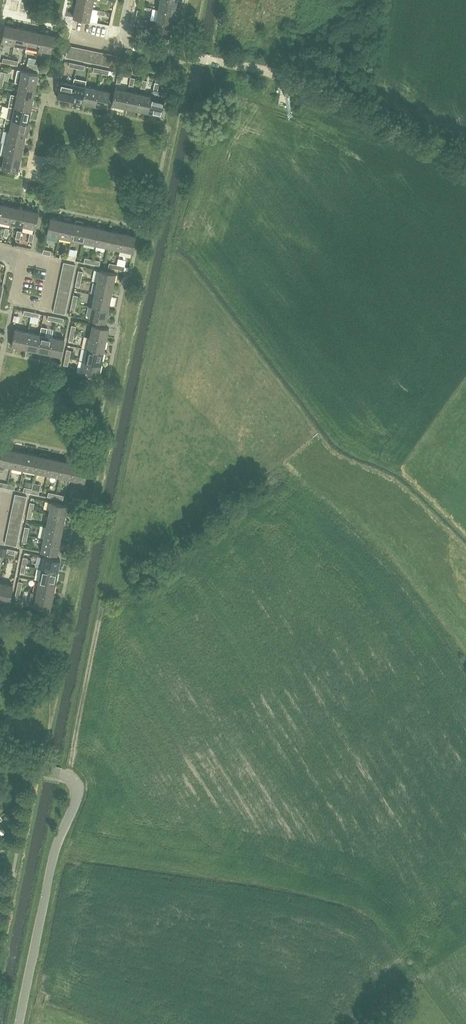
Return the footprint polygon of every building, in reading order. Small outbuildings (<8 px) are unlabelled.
[(94,0),(77,0),(76,5),(92,8),(94,0)] [(177,1),(174,0),(160,0),(158,9),(174,13),(177,1)] [(89,21),(92,8),(76,5),(73,17),(89,21)] [(172,25),(174,13),(158,9),(156,21),(172,25)] [(169,37),(172,25),(156,21),(154,29),(149,28),(148,33),(169,37)] [(14,44),(17,28),(5,25),(1,41),(14,44)] [(26,47),(30,30),(17,28),(14,44),(26,47)] [(38,49),(42,33),(30,30),(26,47),(38,49)] [(42,33),(38,49),(51,52),(54,36),(42,33)] [(71,58),(74,46),(68,45),(66,57),(71,58)] [(112,54),(109,66),(115,67),(118,55),(112,54)] [(19,83),(36,86),(38,74),(22,70),(19,83)] [(70,100),(73,84),(60,81),(57,97),(70,100)] [(33,99),(36,86),(19,83),(17,95),(33,99)] [(161,115),(165,98),(166,92),(158,90),(159,83),(155,83),(152,96),(149,112),(161,115)] [(82,102),(85,86),(73,84),(70,100),(82,102)] [(94,105),(97,89),(85,86),(82,102),(94,105)] [(124,107),(128,91),(115,88),(112,104),(124,107)] [(97,89),(94,105),(107,108),(110,91),(97,89)] [(137,109),(140,93),(128,91),(124,107),(137,109)] [(149,112),(152,96),(140,93),(137,109),(149,112)] [(30,111),(33,99),(17,95),(14,107),(30,111)] [(28,123),(30,111),(14,107),(8,106),(6,118),(12,119),(28,123)] [(28,123),(12,119),(9,132),(25,135),(26,131),(29,131),(31,123),(28,123)] [(23,147),(25,135),(9,132),(7,144),(23,147)] [(20,159),(23,147),(7,144),(4,156),(20,159)] [(18,172),(20,159),(4,156),(2,168),(18,172)] [(14,207),(2,204),(0,214),(0,220),(11,223),(14,207)] [(23,225),(26,209),(14,207),(11,223),(23,225)] [(26,209),(23,225),(35,228),(39,212),(26,209)] [(71,239),(75,223),(71,222),(71,220),(70,219),(65,217),(64,218),(63,220),(59,236),(71,239)] [(59,236),(63,220),(50,218),(47,234),(59,236)] [(87,225),(83,224),(83,221),(76,220),(75,223),(71,239),(84,241),(87,225)] [(96,244),(99,228),(87,225),(84,241),(96,244)] [(108,246),(111,230),(99,228),(96,244),(108,246)] [(120,249),(123,233),(111,230),(108,246),(120,249)] [(123,233),(120,249),(133,252),(136,235),(123,233)] [(62,268),(74,270),(75,265),(64,262),(62,268)] [(116,269),(123,270),(129,271),(130,267),(124,266),(125,264),(117,263),(117,264),(116,269)] [(97,282),(113,286),(116,273),(100,269),(97,282)] [(111,298),(113,286),(97,282),(94,294),(111,298)] [(108,309),(111,298),(94,294),(92,306),(108,309)] [(65,314),(66,308),(54,306),(53,312),(65,314)] [(105,322),(108,309),(92,306),(89,319),(105,322)] [(90,337),(106,340),(109,327),(92,324),(90,337)] [(52,337),(46,335),(47,327),(41,326),(40,334),(36,350),(48,353),(52,337)] [(24,348),(28,332),(15,329),(12,345),(24,348)] [(36,350),(40,334),(28,332),(24,348),(36,350)] [(52,337),(48,353),(61,355),(64,339),(52,337)] [(103,352),(106,340),(90,337),(87,349),(103,352)] [(101,364),(103,352),(87,349),(85,361),(101,364)] [(98,377),(101,364),(85,361),(82,374),(98,377)] [(15,450),(2,447),(0,457),(0,464),(11,466),(15,450)] [(23,469),(27,452),(15,450),(11,466),(23,469)] [(36,471),(39,455),(27,452),(23,469),(36,471)] [(48,474),(51,458),(39,455),(36,471),(48,474)] [(60,476),(63,460),(51,458),(48,474),(60,476)] [(72,479),(75,463),(63,460),(60,476),(72,479)] [(75,463),(72,479),(85,481),(88,465),(75,463)] [(32,489),(31,489),(32,484),(25,482),(23,491),(31,493),(32,489)] [(14,499),(26,502),(27,496),(15,494),(14,499)] [(48,514),(64,517),(67,505),(51,501),(48,514)] [(62,530),(64,517),(48,514),(46,526),(62,530)] [(60,542),(62,530),(46,526),(43,538),(60,542)] [(16,546),(18,540),(6,538),(5,543),(16,546)] [(57,554),(60,542),(43,538),(41,551),(57,554)] [(41,569),(58,572),(60,559),(44,556),(41,569)] [(55,584),(58,572),(41,569),(39,581),(55,584)] [(53,596),(55,584),(39,581),(36,593),(53,596)] [(0,584),(0,599),(10,601),(13,585),(0,582),(0,584)] [(50,609),(53,596),(36,593),(34,605),(50,609)]
